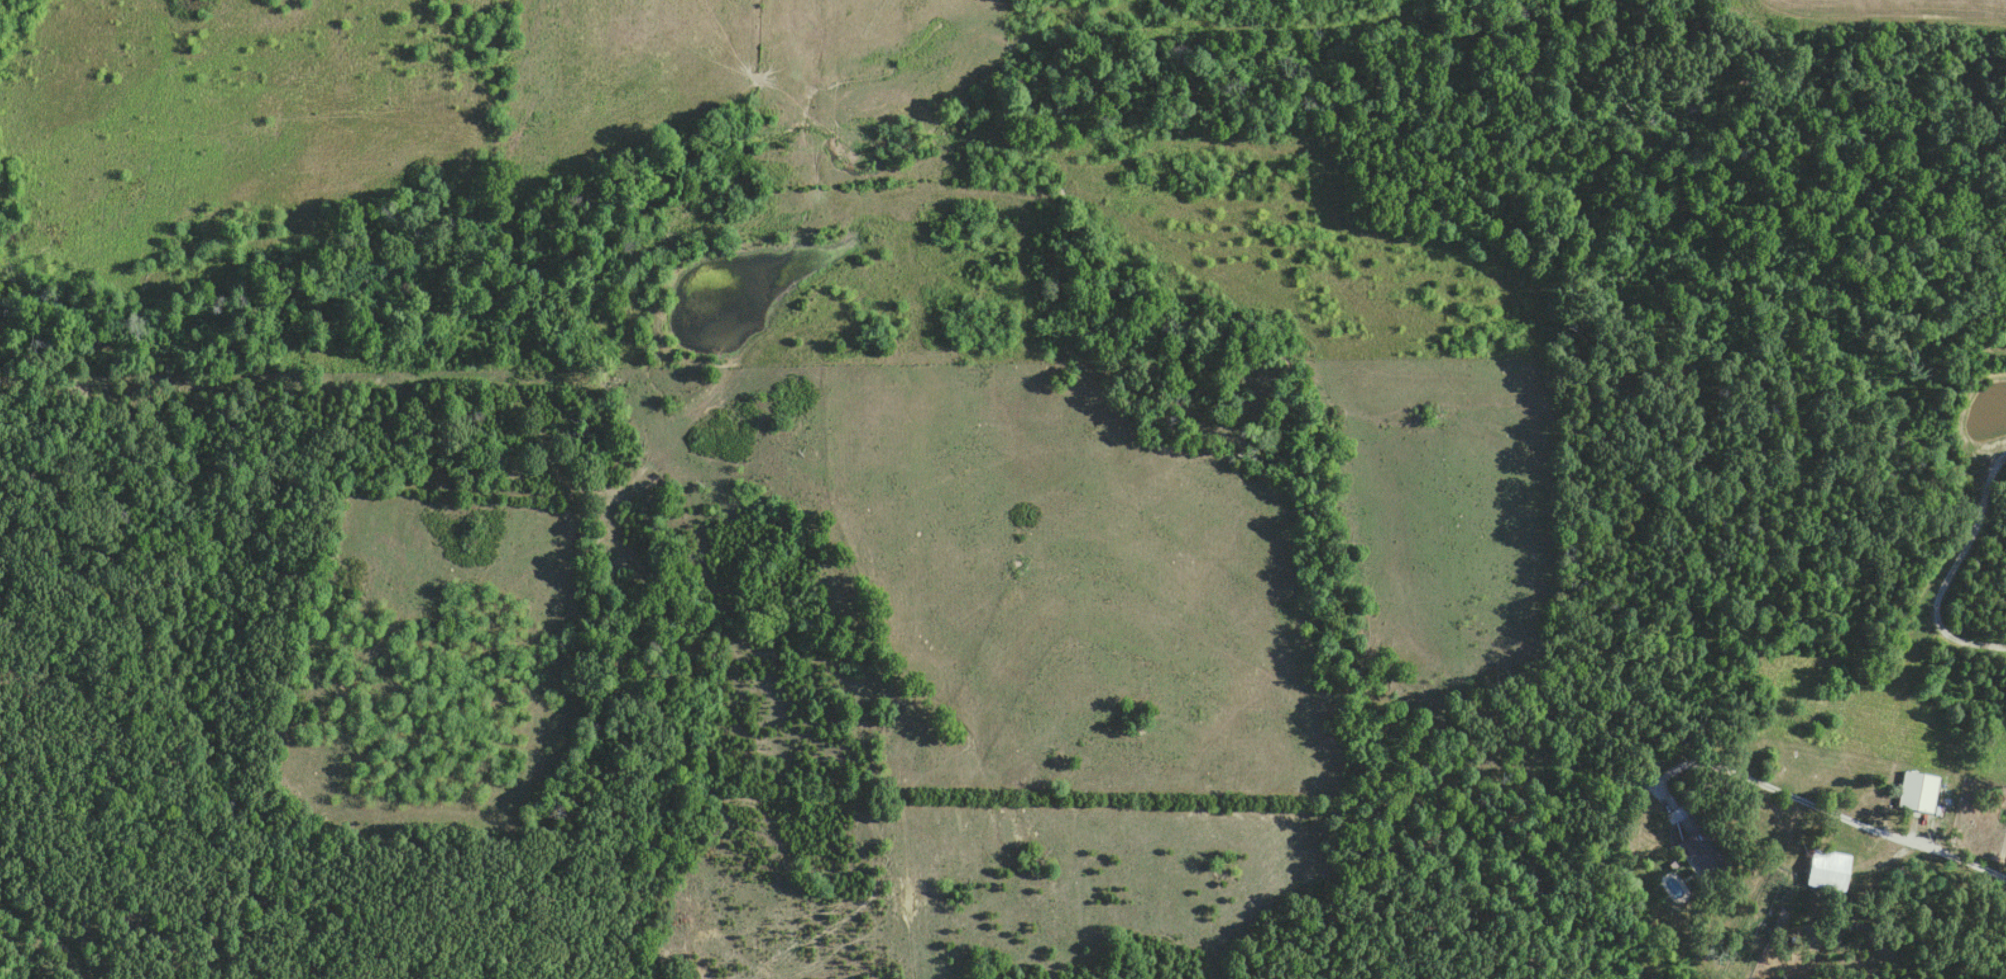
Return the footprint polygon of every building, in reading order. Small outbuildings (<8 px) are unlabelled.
[(1678,801),(1664,776),(1649,784),(1663,809),(1678,801)] [(1728,870),(1705,828),(1683,840),(1706,882),(1728,870)] [(1813,886),(1850,890),(1854,855),(1817,851),(1813,886)]
